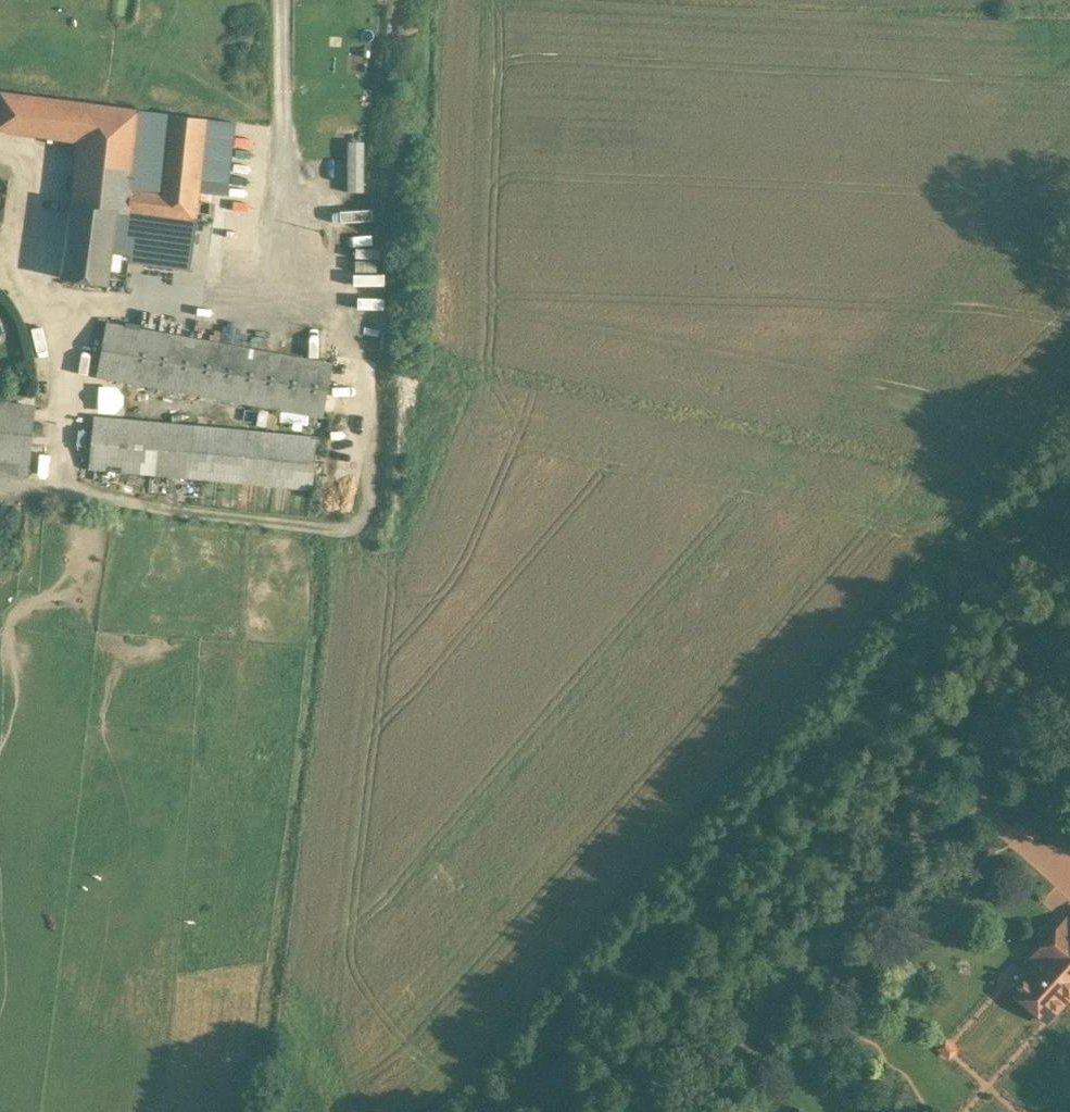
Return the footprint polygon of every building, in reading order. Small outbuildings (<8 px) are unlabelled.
[(0,92),(0,93),(0,131),(48,137),(53,99),(0,92)] [(138,110),(53,99),(48,137),(69,140),(67,152),(76,153),(71,204),(117,209),(116,211),(194,221),(205,118),(168,114),(160,192),(130,189),(138,110)] [(168,114),(138,110),(130,189),(160,192),(168,114)] [(117,209),(71,204),(60,277),(107,285),(116,211),(117,209)] [(194,221),(116,211),(110,256),(189,266),(194,221)] [(331,364),(106,323),(97,375),(321,415),(331,364)] [(0,403),(0,474),(28,476),(34,406),(0,403)] [(315,436),(93,416),(88,468),(311,489),(315,436)] [(1065,921),(1033,956),(1038,961),(1012,991),(1046,1021),(1069,994),(1069,925),(1065,921)]
